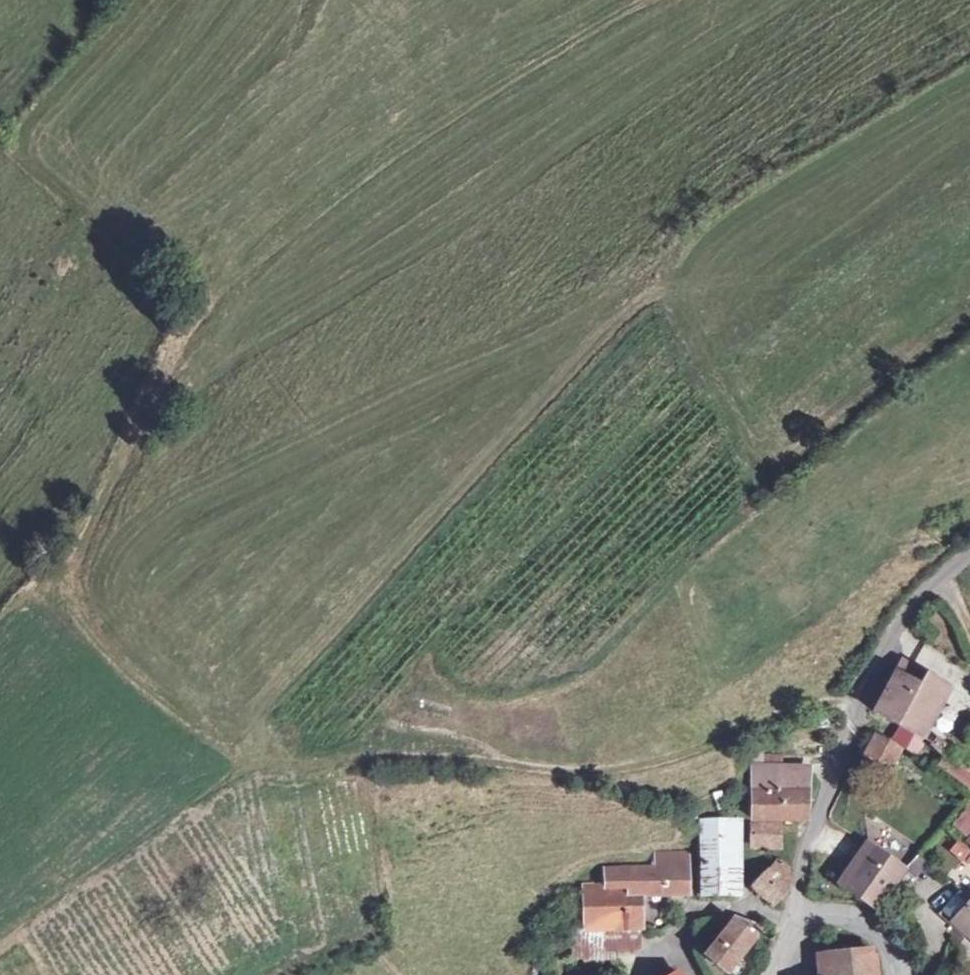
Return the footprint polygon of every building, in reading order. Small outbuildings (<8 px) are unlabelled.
[(920,736),(947,686),(902,661),(875,711),(902,726),(920,736)] [(920,736),(902,726),(892,743),(901,748),(913,754),(923,738),(920,736)] [(892,743),(877,735),(868,753),(891,765),(901,748),(892,743)] [(936,770),(969,787),(969,773),(942,759),(936,770)] [(781,766),(752,765),(752,819),(807,820),(809,772),(782,771),(781,766)] [(732,839),(733,895),(739,895),(738,837),(737,823),(702,825),(703,839),(732,839)] [(781,824),(755,824),(756,847),(780,847),(781,824)] [(732,839),(703,839),(703,896),(733,895),(732,839)] [(905,869),(872,846),(851,875),(845,884),(843,888),(876,911),(905,869)] [(657,869),(689,869),(688,853),(656,854),(657,869)] [(917,855),(905,869),(913,878),(924,866),(923,860),(917,855)] [(790,888),(788,867),(777,859),(753,887),(773,905),(790,888)] [(657,869),(605,870),(608,887),(587,887),(587,929),(586,959),(603,959),(603,930),(641,930),(642,911),(625,910),(626,886),(628,886),(628,894),(688,893),(689,869),(657,869)] [(845,884),(851,875),(846,871),(840,880),(845,884)] [(960,891),(942,911),(953,921),(969,937),(969,901),(960,891)] [(953,921),(942,911),(939,915),(950,925),(953,921)] [(737,916),(733,921),(755,938),(763,928),(737,916)] [(755,938),(733,921),(706,955),(727,972),(755,938)] [(640,950),(641,930),(603,930),(603,959),(614,959),(614,949),(640,950)] [(826,974),(873,974),(872,954),(847,956),(846,941),(834,947),(834,958),(825,959),(826,974)]
